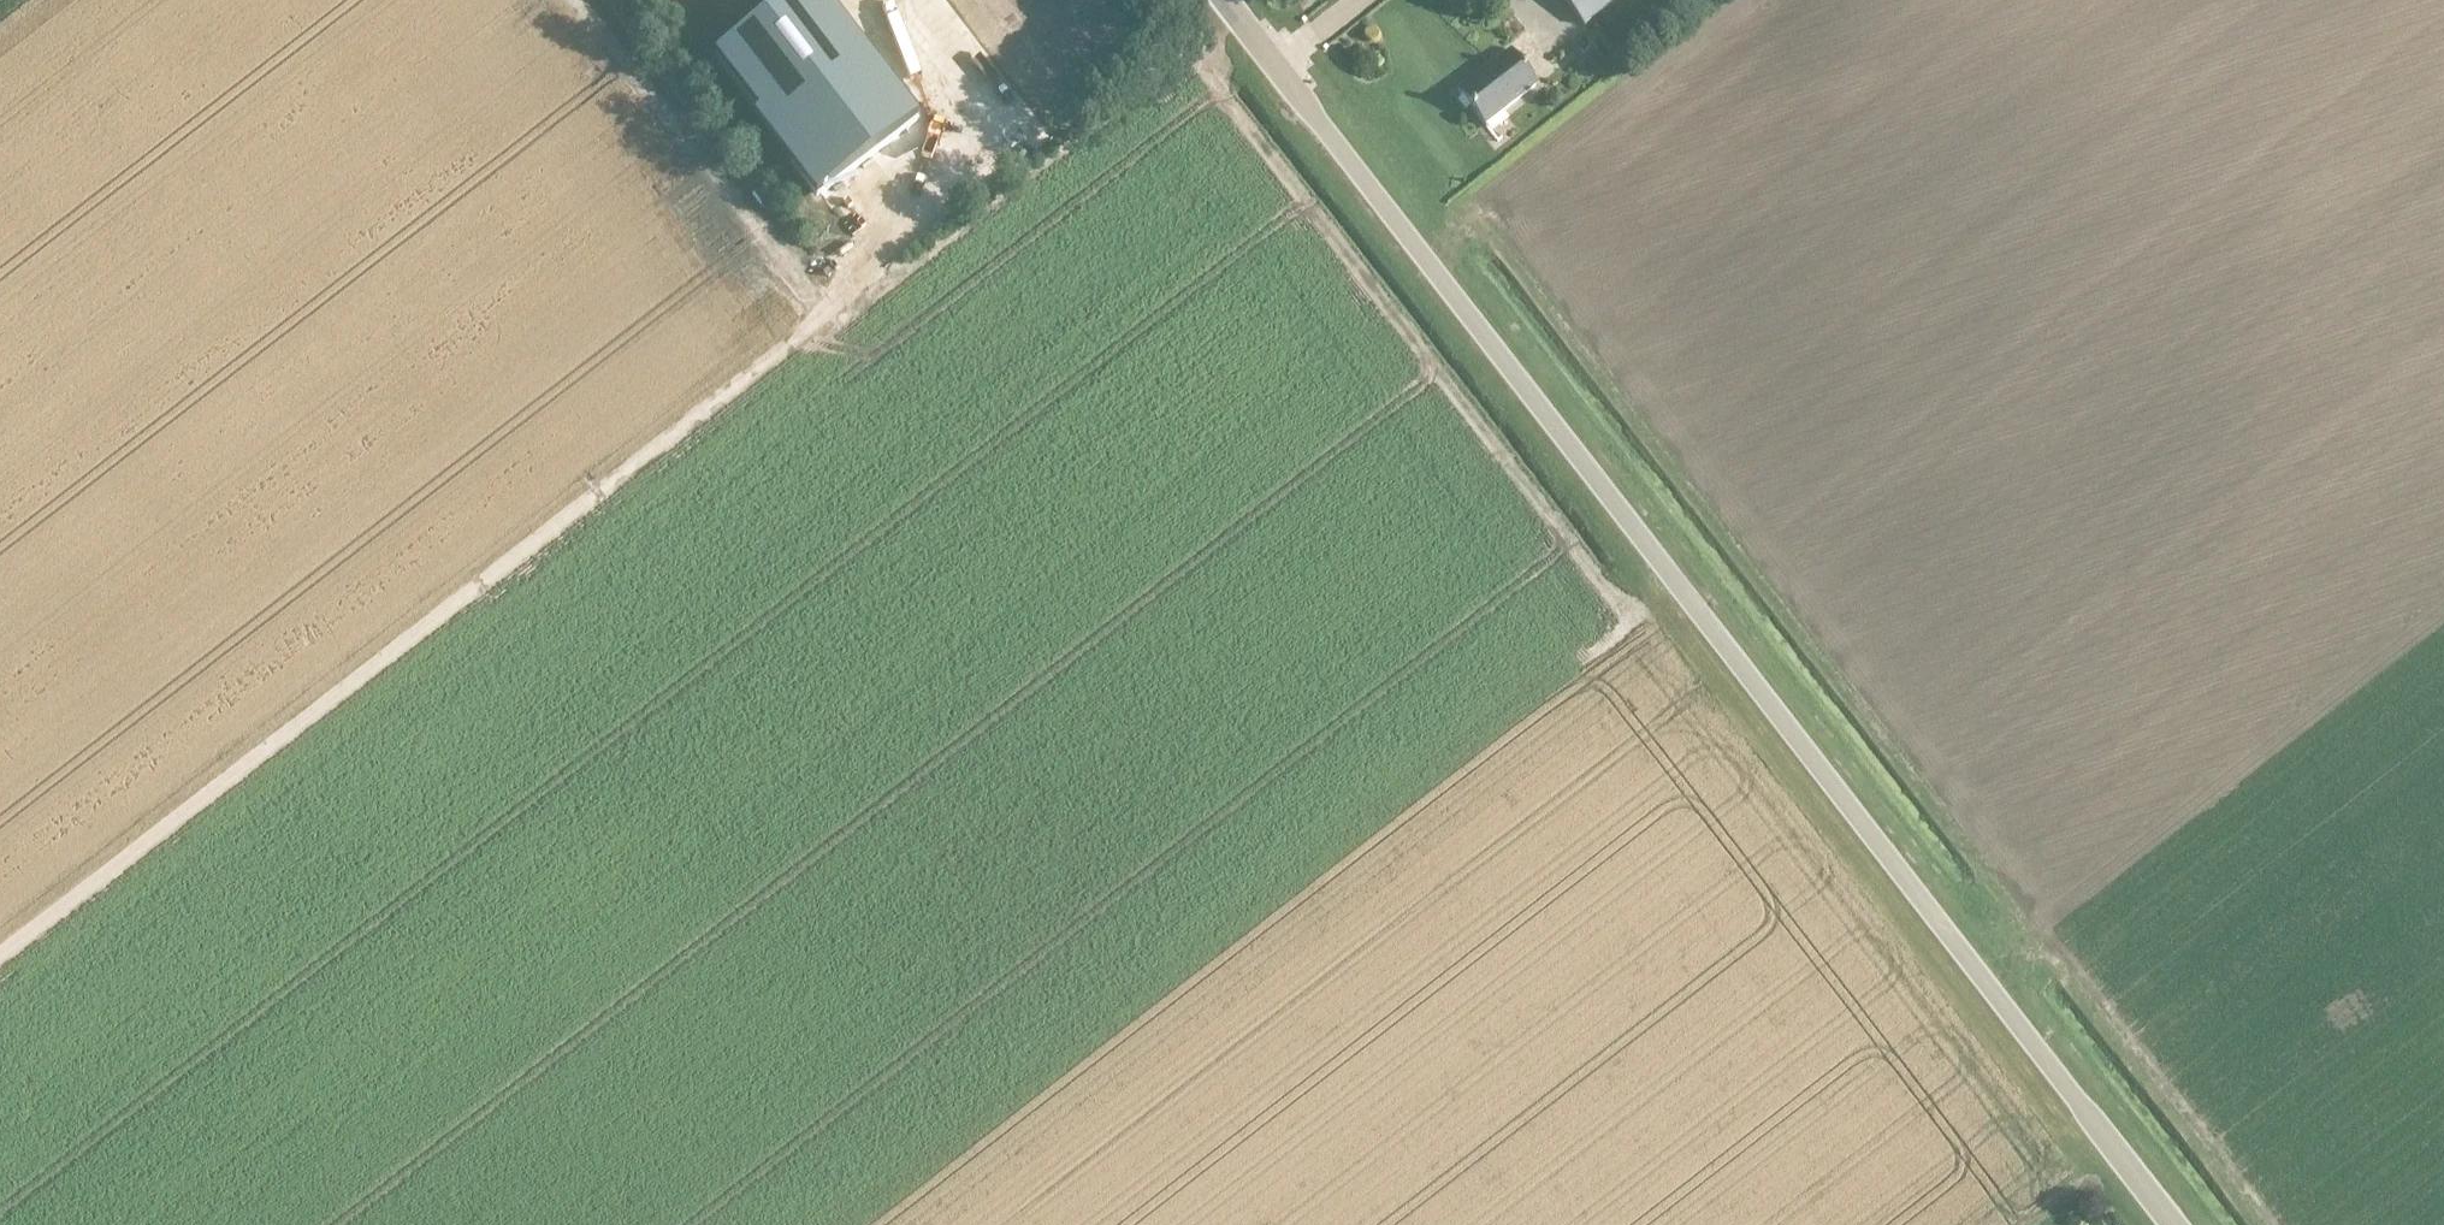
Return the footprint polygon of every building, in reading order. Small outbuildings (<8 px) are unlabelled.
[(790,166),(816,200),(917,122),(823,0),(791,0),(715,59),(761,119),(795,162),(790,166)] [(1616,0),(1563,0),(1583,26),(1616,0)] [(1536,87),(1537,86),(1510,51),(1509,51),(1510,53),(1488,69),(1487,68),(1486,69),(1488,71),(1478,79),(1476,77),(1475,77),(1476,79),(1458,92),(1457,91),(1456,92),(1484,128),(1485,127),(1482,122),(1499,109),(1503,113),(1504,112),(1503,111),(1535,86),(1536,87)] [(1516,130),(1493,142),(1499,152),(1522,141),(1516,130)]
